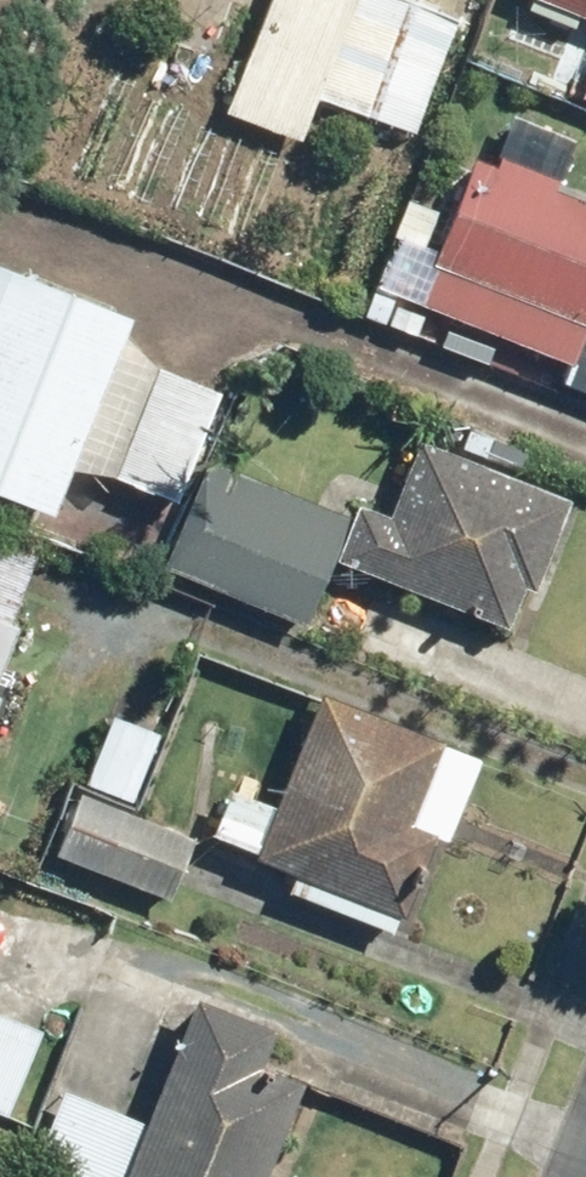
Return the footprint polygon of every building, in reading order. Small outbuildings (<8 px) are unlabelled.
[(397,0),(263,0),(219,123),(294,150),(311,103),(411,139),(454,21),(397,0)] [(509,9),(585,35),(585,0),(512,0),(509,9)] [(576,109),(585,112),(585,79),(576,109)] [(463,153),(439,215),(401,200),(385,243),(423,257),(402,312),(557,372),(555,377),(585,389),(585,200),(463,153)] [(0,274),(0,499),(48,518),(64,476),(99,477),(176,505),(203,431),(217,436),(230,398),(127,360),(140,325),(0,274)] [(348,524),(207,466),(163,572),(305,630),(325,582),(351,593),(357,580),(500,639),(519,595),(529,600),(567,508),(413,445),(394,490),(366,479),(348,524)] [(18,667),(2,660),(39,568),(0,552),(0,711),(18,667)] [(268,810),(226,792),(202,850),(281,883),(274,901),(386,948),(431,843),(438,846),(475,758),(318,692),(268,810)] [(159,737),(108,716),(77,789),(128,811),(159,737)] [(190,841),(74,793),(46,859),(162,907),(190,841)] [(84,1176),(301,1176),(336,1092),(152,1016),(84,1176)]
